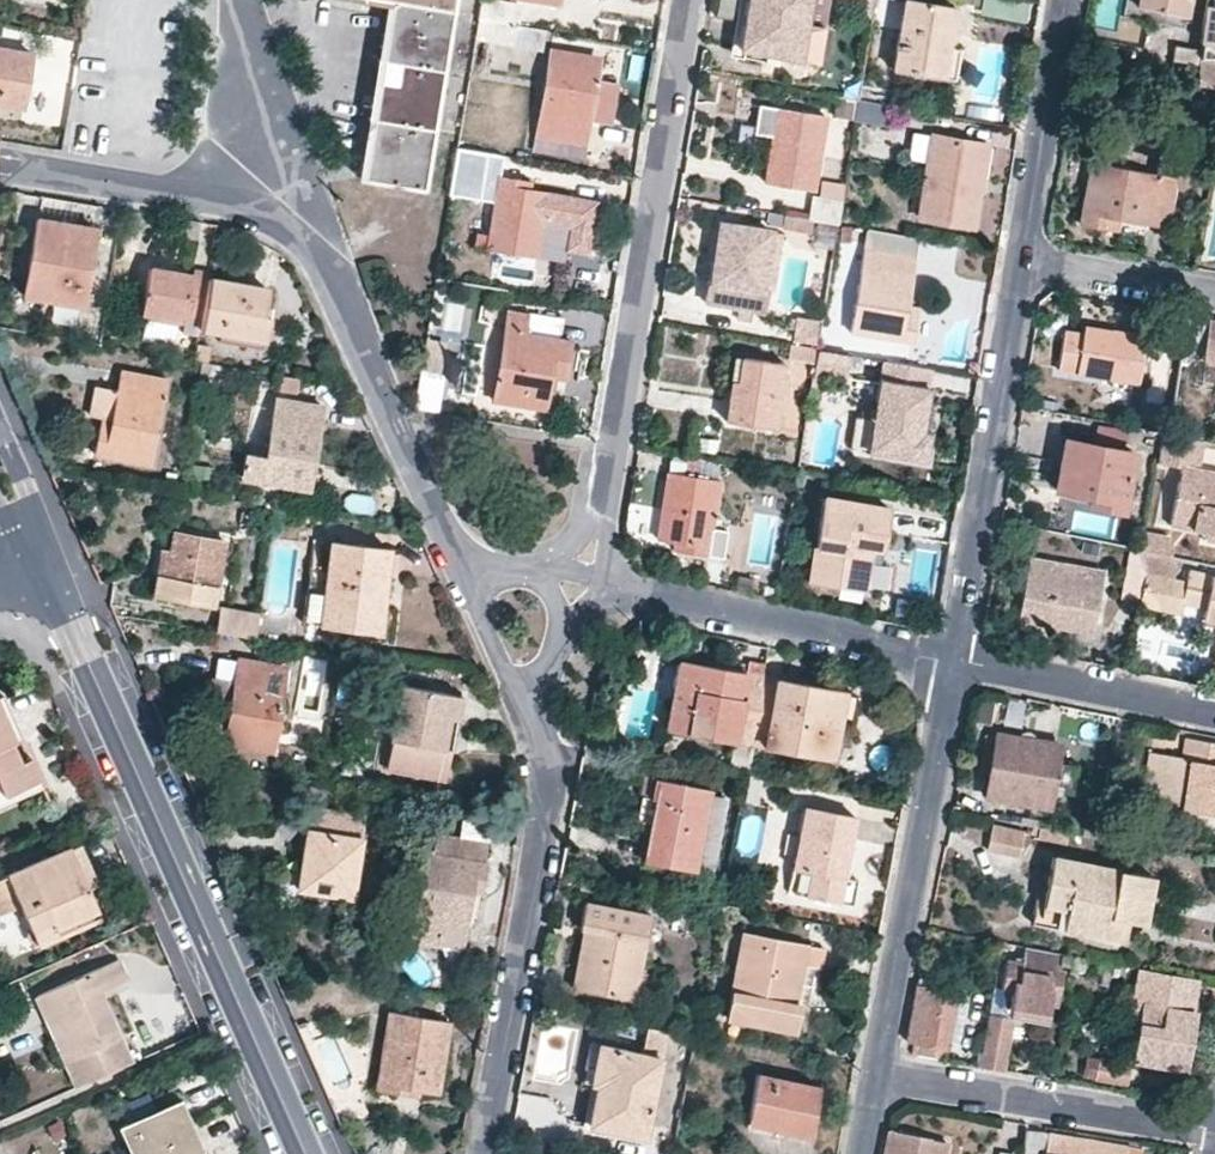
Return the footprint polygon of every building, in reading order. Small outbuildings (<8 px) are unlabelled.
[(362,177),(392,0),(390,0),(358,0),(384,4),(366,117),(356,177),(362,177)] [(392,0),(362,177),(422,187),(438,83),(452,0),(390,0),(392,0)] [(517,5),(481,0),(480,0),(476,20),(513,25),(517,5)] [(809,0),(748,0),(739,49),(776,56),(799,59),(809,0)] [(910,0),(903,0),(892,69),(943,77),(947,47),(954,7),(910,0)] [(1137,5),(1187,15),(1190,0),(1137,0),(1137,5)] [(1204,9),(1199,43),(1202,43),(1200,54),(1198,84),(1214,87),(1214,10),(1204,9)] [(476,20),(473,40),(510,45),(513,25),(476,20)] [(513,25),(510,45),(538,48),(541,30),(513,25)] [(943,77),(955,79),(959,49),(947,47),(943,77)] [(29,54),(0,49),(0,105),(20,108),(29,54)] [(775,63),(776,56),(739,49),(738,57),(775,63)] [(597,60),(550,52),(537,134),(584,141),(587,120),(593,80),(597,60)] [(614,83),(593,80),(587,120),(608,123),(614,83)] [(888,125),(891,105),(858,99),(855,120),(888,125)] [(765,183),(812,191),(825,115),(777,107),(776,117),(771,141),(765,183)] [(754,138),(771,141),(776,117),(758,114),(754,138)] [(537,134),(534,152),(580,159),(584,141),(537,134)] [(971,225),(977,188),(969,186),(975,143),(933,136),(919,217),(971,225)] [(985,145),(975,143),(969,186),(977,188),(985,145)] [(449,186),(474,190),(480,151),(456,147),(449,186)] [(1155,165),(1154,173),(1092,162),(1080,222),(1108,227),(1110,215),(1119,217),(1167,226),(1178,169),(1155,165)] [(477,197),(492,199),(486,247),(536,255),(546,192),(530,189),(517,188),(518,180),(482,173),(477,197)] [(518,180),(517,188),(530,189),(531,181),(518,180)] [(813,197),(809,218),(814,218),(838,223),(841,201),(813,197)] [(809,218),(785,214),(784,226),(812,231),(814,218),(809,218)] [(1108,227),(1117,229),(1119,217),(1110,215),(1108,227)] [(93,228),(37,219),(28,267),(37,268),(34,287),(25,286),(23,295),(78,306),(93,228)] [(720,224),(714,266),(723,268),(720,282),(711,280),(706,280),(703,300),(763,309),(766,288),(760,287),(769,232),(720,224)] [(903,311),(905,303),(913,258),(864,251),(851,331),(911,341),(916,313),(903,311)] [(723,268),(714,266),(711,280),(720,282),(723,268)] [(25,286),(34,287),(37,268),(28,267),(25,286)] [(200,322),(207,280),(148,269),(140,311),(185,319),(200,322)] [(264,288),(207,280),(200,322),(199,328),(220,332),(261,339),(266,316),(260,316),(264,288)] [(916,313),(916,305),(905,303),(903,311),(916,313)] [(560,319),(507,311),(492,399),(542,407),(547,375),(561,376),(567,339),(557,338),(560,319)] [(1202,345),(1214,347),(1214,320),(1207,318),(1202,345)] [(199,328),(200,322),(185,319),(183,333),(197,336),(199,328)] [(1136,381),(1144,336),(1085,325),(1083,334),(1065,331),(1059,367),(1136,381)] [(220,332),(219,341),(260,348),(261,339),(220,332)] [(849,351),(817,346),(811,382),(822,384),(823,372),(845,375),(849,351)] [(782,364),(742,358),(737,381),(731,381),(725,417),(771,425),(782,364)] [(149,465),(166,380),(120,371),(116,391),(95,386),(89,415),(99,417),(109,419),(108,427),(98,426),(93,453),(149,465)] [(438,375),(419,372),(414,406),(433,410),(438,375)] [(928,386),(879,378),(867,448),(924,458),(928,431),(921,430),(928,386)] [(311,460),(320,407),(275,399),(265,457),(244,454),(240,478),(296,488),(301,458),(311,460)] [(109,419),(99,417),(98,426),(108,427),(109,419)] [(1194,469),(1200,438),(1168,432),(1159,431),(1155,462),(1182,467),(1171,522),(1214,530),(1214,473),(1194,469)] [(1122,509),(1134,452),(1065,438),(1056,487),(1091,494),(1089,503),(1122,509)] [(311,460),(301,458),(296,488),(305,490),(311,460)] [(718,481),(667,473),(656,538),(673,541),(686,543),(685,550),(721,556),(726,530),(711,527),(718,481)] [(885,507),(824,498),(811,581),(836,585),(837,580),(861,584),(869,545),(878,547),(885,507)] [(1172,554),(1175,539),(1142,531),(1140,546),(1172,554)] [(212,604),(223,542),(172,533),(169,550),(164,576),(155,574),(152,592),(212,604)] [(685,550),(686,543),(673,541),(672,548),(685,550)] [(378,615),(385,551),(330,544),(326,568),(309,566),(302,619),(369,628),(370,614),(378,615)] [(169,550),(160,548),(155,574),(164,576),(169,550)] [(1090,624),(1100,572),(1038,561),(1029,608),(1047,612),(1046,615),(1090,624)] [(1188,568),(1185,582),(1182,599),(1204,603),(1203,613),(1214,615),(1214,573),(1188,568)] [(1145,573),(1139,600),(1180,608),(1182,599),(1185,582),(1145,573)] [(220,606),(216,631),(252,636),(256,612),(220,606)] [(1201,621),(1214,623),(1214,615),(1203,613),(1201,621)] [(378,615),(370,614),(369,628),(375,629),(378,615)] [(261,646),(258,664),(283,667),(285,650),(261,646)] [(747,659),(744,673),(760,676),(763,661),(747,659)] [(237,660),(234,679),(220,677),(210,739),(269,749),(283,667),(258,664),(237,660)] [(760,676),(744,673),(680,661),(668,725),(748,741),(760,676)] [(830,755),(842,691),(760,676),(748,741),(830,755)] [(455,719),(459,697),(400,685),(385,767),(443,777),(449,749),(440,747),(445,718),(455,719)] [(28,781),(2,794),(0,789),(0,806),(41,788),(0,695),(0,712),(13,742),(11,744),(28,781)] [(13,742),(0,712),(0,789),(2,794),(28,781),(11,744),(13,742)] [(455,719),(445,718),(440,747),(449,749),(455,719)] [(1047,805),(1059,743),(997,731),(996,734),(987,733),(981,769),(990,771),(986,795),(1047,805)] [(1186,735),(1182,757),(1146,752),(1139,802),(1190,809),(1214,813),(1214,740),(1186,735)] [(697,786),(658,778),(643,859),(693,869),(694,866),(707,797),(696,794),(697,786)] [(707,797),(709,788),(697,786),(696,794),(707,797)] [(725,800),(707,797),(694,866),(712,869),(725,800)] [(362,814),(310,805),(297,887),(349,896),(362,814)] [(781,858),(781,806),(767,806),(767,811),(738,811),(738,858),(781,858)] [(843,875),(853,816),(804,806),(798,834),(787,832),(784,852),(794,855),(787,891),(850,903),(855,877),(843,875)] [(993,822),(989,845),(1020,852),(1024,828),(993,822)] [(1094,836),(1096,828),(1083,825),(1082,834),(1094,836)] [(1108,839),(1110,829),(1096,826),(1096,828),(1094,836),(1108,839)] [(483,844),(434,835),(431,853),(426,852),(413,923),(403,921),(403,926),(412,928),(411,939),(458,946),(468,892),(470,883),(480,885),(485,861),(481,861),(483,844)] [(87,886),(93,883),(77,845),(70,848),(87,886)] [(70,848),(0,878),(0,914),(20,906),(32,931),(51,923),(52,928),(97,908),(87,886),(70,848)] [(1143,921),(1152,875),(1052,856),(1043,903),(1082,911),(1078,931),(1114,938),(1118,916),(1128,918),(1143,921)] [(479,893),(480,885),(470,883),(468,892),(479,893)] [(646,933),(649,913),(586,901),(581,927),(584,928),(593,930),(586,966),(576,963),(572,985),(632,996),(638,970),(640,963),(646,933)] [(1078,931),(1082,911),(1043,903),(1039,923),(1078,931)] [(32,931),(38,943),(100,916),(97,908),(52,928),(51,923),(32,931)] [(1128,918),(1118,916),(1114,938),(1123,939),(1128,918)] [(593,930),(584,928),(576,963),(586,966),(593,930)] [(801,964),(805,945),(743,932),(725,1016),(793,1029),(799,1001),(795,1000),(782,997),(788,961),(801,964)] [(640,963),(648,964),(655,934),(646,933),(640,963)] [(992,986),(1002,987),(1007,959),(1020,961),(1024,944),(1000,939),(992,986)] [(1037,1008),(1040,994),(1054,997),(1057,997),(1061,969),(1053,967),(1056,951),(1024,944),(1020,961),(1007,959),(1002,987),(1011,989),(1010,999),(1017,1000),(1017,1004),(1037,1008)] [(1071,962),(1073,954),(1060,952),(1059,960),(1071,962)] [(93,1003),(90,996),(98,992),(126,979),(117,959),(36,996),(48,1024),(59,1020),(75,1056),(65,1060),(75,1086),(129,1061),(101,1000),(93,1003)] [(801,964),(788,961),(782,997),(795,1000),(801,964)] [(1076,970),(1084,971),(1084,962),(1076,961),(1076,970)] [(1135,1058),(1181,1065),(1193,996),(1196,977),(1138,966),(1132,1005),(1143,1006),(1135,1058)] [(632,996),(642,998),(648,972),(638,970),(632,996)] [(911,1050),(942,1056),(954,991),(915,983),(904,1039),(914,1040),(911,1050)] [(90,996),(93,1003),(101,1000),(98,992),(90,996)] [(1008,1010),(1045,1017),(1054,997),(1040,994),(1037,1008),(1017,1004),(1017,1000),(1010,999),(1008,1010)] [(1143,1006),(1132,1005),(1126,1036),(1135,1058),(1143,1006)] [(434,1091),(447,1023),(388,1013),(374,1087),(403,1092),(404,1086),(419,1089),(434,1091)] [(977,1062),(1002,1066),(1008,1035),(1010,1023),(1004,1017),(987,1014),(983,1032),(980,1050),(977,1062)] [(59,1020),(48,1024),(65,1060),(75,1056),(59,1020)] [(662,1055),(667,1034),(646,1029),(641,1050),(662,1055)] [(983,1032),(971,1030),(968,1048),(980,1050),(983,1032)] [(1027,1038),(1008,1035),(1002,1066),(1021,1069),(1027,1038)] [(593,1083),(600,1084),(592,1124),(646,1135),(662,1057),(601,1045),(593,1083)] [(1124,1082),(1128,1063),(1086,1054),(1083,1074),(1124,1082)] [(772,1127),(811,1134),(820,1087),(758,1074),(751,1110),(774,1115),(772,1127)] [(404,1086),(403,1092),(418,1095),(419,1089),(404,1086)] [(125,1127),(136,1153),(207,1153),(183,1100),(125,1127)] [(751,1110),(747,1130),(771,1134),(772,1127),(774,1115),(751,1110)] [(891,1129),(887,1153),(928,1153),(931,1136),(891,1129)] [(1027,1130),(1024,1153),(1046,1153),(1048,1132),(1027,1130)] [(1125,1152),(1125,1146),(1056,1134),(1053,1153),(1124,1153),(1125,1152)]
